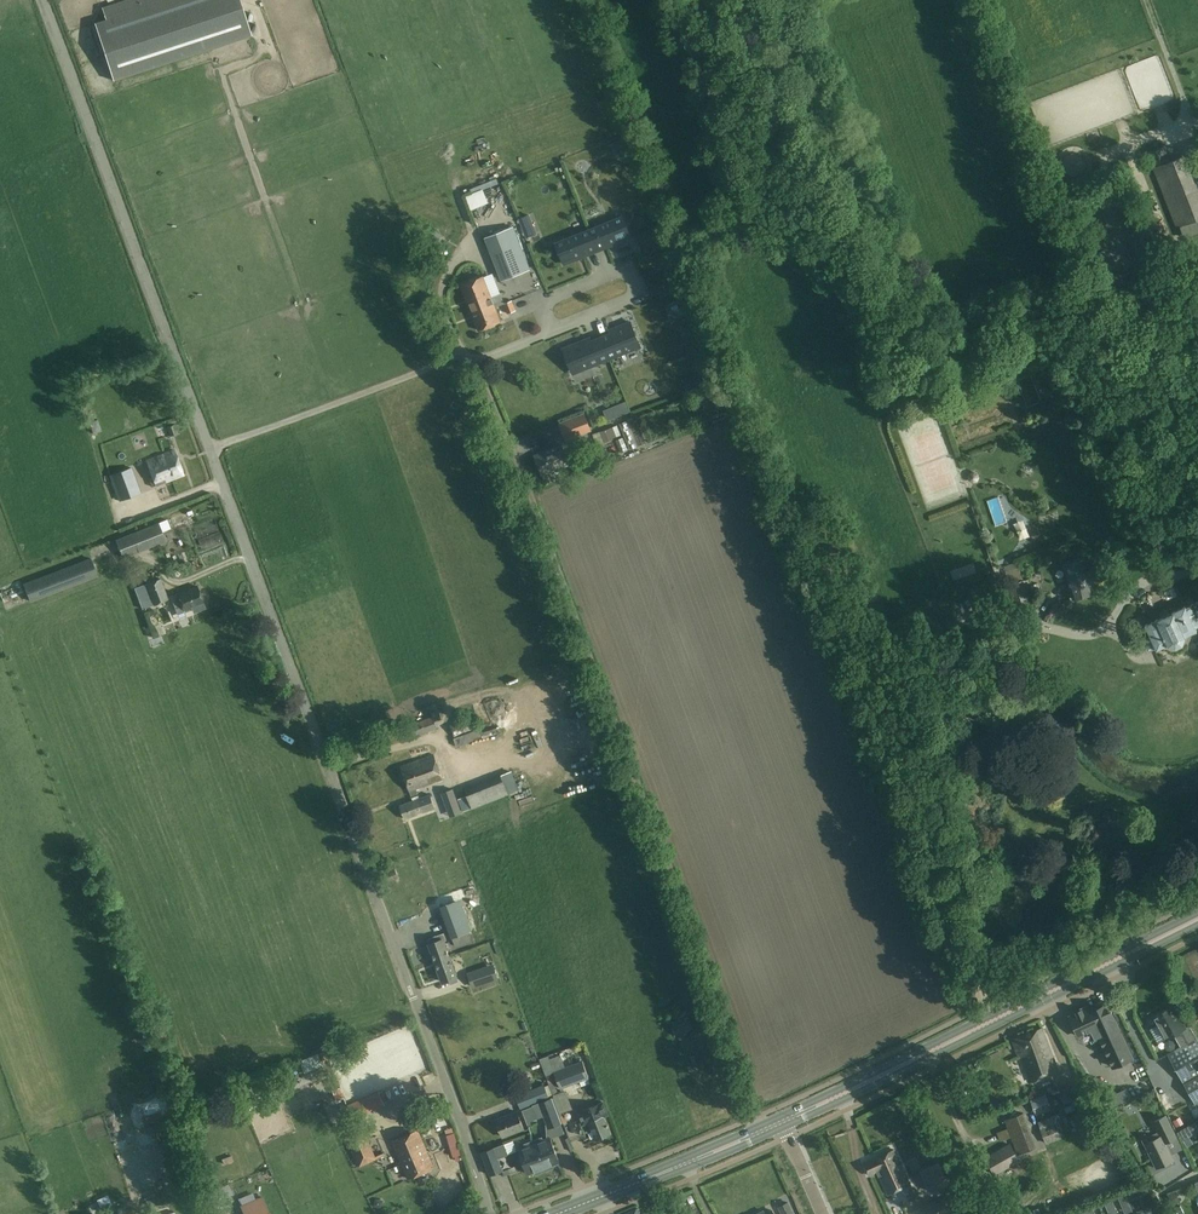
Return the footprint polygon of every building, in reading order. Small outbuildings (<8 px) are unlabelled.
[(95,22),(113,80),(252,36),(241,0),(125,0),(103,7),(106,19),(95,22)] [(1197,219),(1197,190),(1184,155),(1153,167),(1177,227),(1197,219)] [(622,217),(589,230),(597,250),(630,237),(622,217)] [(513,227),(485,238),(501,279),(530,268),(513,227)] [(526,238),(537,234),(534,227),(524,231),(526,238)] [(589,230),(557,243),(565,264),(597,250),(589,230)] [(1141,234),(1133,237),(1138,249),(1146,246),(1141,234)] [(483,276),(460,284),(471,311),(493,303),(491,297),(500,294),(492,273),(483,276)] [(500,294),(491,297),(493,303),(471,311),(478,330),(500,321),(495,306),(504,303),(500,294)] [(503,304),(507,314),(515,311),(511,301),(503,304)] [(610,334),(601,337),(609,359),(630,351),(639,347),(638,342),(630,322),(608,330),(610,334)] [(609,359),(601,337),(592,341),(590,338),(564,348),(572,369),(582,365),(583,369),(609,359)] [(1036,372),(1041,385),(1050,382),(1045,369),(1036,372)] [(687,391),(705,385),(700,373),(693,375),(697,385),(687,389),(687,391)] [(542,388),(556,384),(554,379),(540,383),(542,388)] [(630,411),(625,401),(620,403),(624,413),(630,411)] [(566,438),(591,429),(585,413),(560,423),(566,438)] [(170,436),(178,433),(175,423),(167,427),(170,436)] [(613,439),(612,438),(620,435),(617,425),(600,431),(604,442),(613,439)] [(174,449),(146,460),(153,478),(156,485),(184,474),(174,449)] [(131,467),(110,475),(119,500),(134,495),(128,478),(134,476),(131,467)] [(978,472),(974,470),(970,471),(968,475),(969,479),(973,481),(977,480),(979,476),(978,472)] [(197,520),(199,529),(225,521),(222,512),(197,520)] [(158,522),(162,531),(170,528),(167,519),(158,522)] [(162,531),(158,522),(123,535),(116,538),(123,557),(166,541),(162,531)] [(1048,553),(1044,554),(1043,558),(1044,562),(1048,564),(1051,563),(1053,559),(1051,555),(1048,553)] [(30,602),(98,576),(91,557),(23,583),(30,602)] [(1091,565),(1089,557),(1064,563),(1072,598),(1093,593),(1086,566),(1091,565)] [(1003,566),(1015,602),(1029,597),(1027,591),(1031,590),(1028,578),(1022,580),(1016,562),(1003,566)] [(142,608),(169,598),(161,577),(135,587),(142,608)] [(198,586),(178,594),(170,597),(177,615),(185,612),(184,610),(192,607),(193,610),(205,606),(198,586)] [(1143,640),(1148,650),(1156,647),(1156,648),(1156,649),(1157,649),(1168,644),(1168,645),(1175,647),(1182,644),(1185,637),(1185,636),(1197,631),(1195,628),(1197,627),(1197,601),(1186,606),(1185,605),(1184,606),(1146,624),(1145,625),(1145,626),(1146,626),(1146,627),(1145,627),(1146,628),(1147,628),(1151,636),(1150,637),(1143,640)] [(442,719),(442,718),(439,710),(431,712),(433,716),(435,721),(442,719)] [(472,714),(449,723),(454,736),(477,727),(472,714)] [(465,760),(459,747),(449,752),(454,765),(465,760)] [(442,778),(434,754),(401,766),(411,795),(418,793),(416,788),(442,778)] [(448,779),(430,783),(432,792),(450,787),(448,779)] [(477,785),(465,789),(467,795),(472,808),(484,803),(477,785)] [(446,804),(458,800),(453,788),(442,792),(446,804)] [(435,807),(430,794),(400,805),(405,818),(418,814),(418,812),(423,810),(424,812),(435,807)] [(395,867),(381,872),(384,882),(398,877),(395,867)] [(440,906),(455,946),(470,940),(455,900),(440,906)] [(430,943),(436,960),(449,956),(443,940),(446,939),(444,933),(428,938),(430,943)] [(477,942),(478,948),(493,945),(492,939),(477,942)] [(963,950),(955,952),(957,962),(965,960),(963,950)] [(449,956),(436,960),(438,967),(443,981),(449,979),(450,983),(456,981),(454,977),(456,976),(450,959),(449,956)] [(424,958),(411,963),(417,980),(431,975),(424,958)] [(472,985),(498,976),(495,968),(488,971),(486,967),(468,973),(472,985)] [(1179,986),(1185,1000),(1196,995),(1190,982),(1179,986)] [(1070,1016),(1079,1035),(1091,1030),(1095,1037),(1099,1035),(1113,1066),(1132,1057),(1115,1019),(1106,999),(1082,1010),(1081,1008),(1076,1011),(1077,1012),(1070,1016)] [(1174,1033),(1185,1027),(1180,1017),(1178,1018),(1172,1005),(1154,1015),(1166,1038),(1174,1033)] [(673,1036),(690,1030),(687,1020),(670,1027),(673,1036)] [(1181,1081),(1197,1072),(1197,1040),(1190,1025),(1185,1027),(1174,1033),(1181,1046),(1167,1053),(1181,1081)] [(1042,1027),(1013,1038),(1017,1052),(1021,1056),(1032,1081),(1059,1071),(1042,1027)] [(1146,1066),(1167,1057),(1163,1048),(1151,1053),(1142,1031),(1133,1034),(1146,1066)] [(305,1058),(299,1060),(304,1073),(310,1070),(316,1068),(323,1065),(318,1053),(311,1056),(305,1058)] [(540,1058),(542,1064),(546,1075),(555,1072),(561,1088),(589,1078),(583,1060),(566,1066),(561,1054),(550,1058),(549,1054),(540,1058)] [(1181,1081),(1191,1099),(1197,1095),(1197,1072),(1181,1081)] [(1163,1102),(1170,1099),(1159,1075),(1151,1079),(1163,1102)] [(544,1085),(516,1095),(520,1107),(549,1097),(544,1085)] [(344,1097),(340,1087),(333,1090),(337,1100),(344,1097)] [(379,1091),(341,1107),(346,1120),(385,1104),(379,1091)] [(1037,1115),(1053,1109),(1046,1091),(1030,1097),(1037,1115)] [(549,1098),(531,1105),(536,1118),(542,1115),(547,1128),(559,1123),(549,1098)] [(592,1129),(596,1139),(602,1137),(602,1138),(609,1136),(608,1134),(610,1133),(603,1114),(607,1112),(602,1100),(577,1109),(582,1122),(587,1120),(590,1129),(592,1129)] [(422,1120),(417,1109),(411,1112),(416,1122),(422,1120)] [(496,1119),(503,1136),(524,1128),(517,1111),(496,1119)] [(1037,1147),(1024,1113),(1005,1120),(1018,1154),(1037,1147)] [(1165,1142),(1176,1137),(1165,1115),(1154,1120),(1160,1132),(1144,1139),(1157,1167),(1174,1158),(1165,1142)] [(1183,1123),(1179,1116),(1172,1120),(1175,1127),(1183,1123)] [(1055,1123),(1040,1128),(1046,1143),(1061,1137),(1055,1123)] [(377,1159),(364,1128),(345,1136),(348,1142),(345,1144),(347,1148),(349,1147),(354,1157),(356,1156),(360,1166),(377,1159)] [(418,1129),(405,1135),(392,1140),(408,1178),(434,1167),(418,1129)] [(447,1135),(446,1135),(452,1156),(454,1155),(460,1154),(461,1153),(455,1133),(454,1133),(453,1133),(447,1135)] [(531,1140),(544,1171),(552,1168),(553,1165),(552,1164),(558,1161),(549,1138),(544,1140),(542,1136),(531,1140)] [(524,1143),(525,1147),(517,1150),(526,1174),(532,1172),(533,1173),(535,1174),(544,1171),(531,1140),(524,1143)] [(1010,1143),(986,1156),(995,1172),(1019,1159),(1010,1143)] [(480,1153),(489,1176),(501,1171),(496,1158),(506,1154),(502,1144),(480,1153)] [(863,1163),(869,1175),(878,1170),(889,1193),(910,1183),(894,1149),(873,1159),(863,1163)] [(223,1164),(233,1160),(231,1155),(221,1158),(223,1164)] [(929,1192),(933,1191),(948,1184),(938,1163),(920,1171),(929,1192)] [(1148,1191),(1145,1183),(1138,1186),(1141,1194),(1148,1191)] [(1180,1201),(1175,1190),(1167,1194),(1173,1204),(1180,1201)] [(1117,1195),(1120,1201),(1127,1198),(1124,1192),(1117,1195)] [(164,1194),(146,1200),(150,1212),(168,1206),(164,1194)] [(97,1200),(98,1202),(101,1209),(105,1207),(110,1205),(106,1196),(97,1200)] [(262,1197),(242,1206),(246,1213),(269,1213),(262,1197)] [(383,1200),(375,1198),(373,1205),(381,1207),(383,1200)] [(946,1198),(921,1210),(923,1213),(953,1213),(946,1198)] [(1107,1210),(1115,1207),(1112,1201),(1105,1204),(1107,1210)] [(298,1211),(294,1202),(288,1204),(292,1213),(298,1211)] [(788,1202),(779,1206),(783,1213),(794,1213),(788,1202)]
